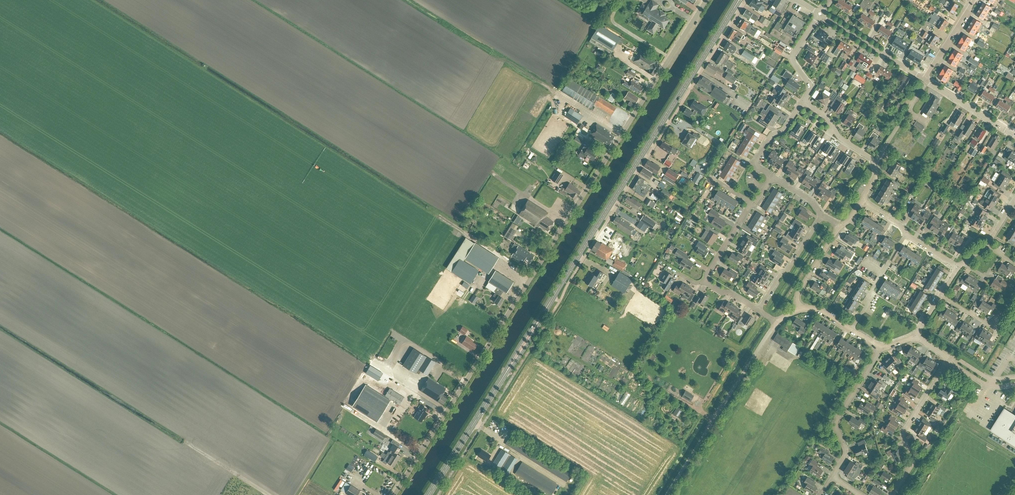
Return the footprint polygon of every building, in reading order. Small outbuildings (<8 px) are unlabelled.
[(762,0),(752,0),(749,5),(758,11),(759,8),(763,11),(766,7),(762,5),(764,1),(762,0)] [(776,10),(782,13),(787,4),(785,3),(786,2),(783,0),(770,0),(774,3),(771,7),(776,10)] [(846,3),(841,0),(838,0),(835,5),(841,9),(846,3)] [(861,4),(868,9),(874,0),(873,0),(864,0),(861,4)] [(953,14),(956,9),(941,0),(940,2),(944,5),(948,7),(947,9),(953,14)] [(956,9),(958,5),(952,1),(951,3),(947,0),(947,1),(945,0),(941,0),(956,9)] [(654,9),(658,4),(652,1),(648,6),(648,5),(647,6),(642,3),(637,11),(643,15),(642,16),(648,20),(649,19),(653,21),(648,29),(653,33),(658,25),(663,28),(663,27),(664,28),(666,24),(668,20),(664,17),(665,16),(662,15),(663,14),(660,12),(660,13),(654,9)] [(846,3),(841,9),(848,13),(852,7),(846,3)] [(979,9),(987,14),(991,8),(983,3),(979,9)] [(937,14),(939,11),(931,6),(929,9),(937,14)] [(984,20),(987,14),(979,9),(976,15),(984,20)] [(757,20),(758,17),(757,17),(751,13),(750,12),(746,10),(743,15),(750,19),(750,18),(755,21),(755,20),(757,20)] [(864,24),(869,18),(862,13),(858,20),(864,24)] [(796,37),(805,22),(793,14),(783,30),(796,37)] [(939,22),(946,26),(948,22),(941,18),(941,19),(933,15),(932,18),(935,20),(939,22)] [(763,17),(760,22),(765,25),(766,24),(767,25),(770,21),(768,20),(763,17)] [(869,18),(864,24),(871,28),(875,22),(869,18)] [(943,31),(946,26),(939,22),(935,20),(932,18),(929,22),(943,31)] [(750,29),(756,33),(758,30),(752,26),(741,19),(739,22),(750,29)] [(970,25),(978,30),(981,24),(974,19),(970,25)] [(750,29),(739,22),(737,25),(757,38),(759,35),(756,33),(750,29)] [(886,29),(882,36),(887,39),(892,32),(889,31),(893,25),(890,23),(888,26),(886,29)] [(612,51),(620,38),(599,25),(591,38),(612,51)] [(974,35),(978,30),(970,25),(966,31),(974,35)] [(886,29),(881,26),(877,32),(882,36),(886,29)] [(744,39),(746,36),(743,35),(744,34),(738,30),(737,31),(732,28),(726,37),(732,40),(733,38),(736,40),(736,39),(739,41),(741,38),(744,39)] [(825,49),(828,45),(824,42),(829,35),(826,33),(827,33),(821,29),(818,33),(819,33),(816,38),(823,42),(820,46),(825,49)] [(922,33),(936,42),(939,38),(932,33),(930,36),(927,33),(924,31),(922,33)] [(934,46),(936,42),(922,33),(920,36),(924,38),(924,37),(928,40),(927,42),(934,46)] [(960,40),(968,45),(972,39),(964,34),(960,40)] [(898,48),(903,40),(899,38),(897,37),(892,45),(894,46),(898,48)] [(815,46),(817,43),(814,41),(814,40),(811,38),(808,41),(815,46)] [(903,40),(898,48),(903,52),(908,44),(903,40)] [(965,51),(968,45),(960,40),(957,46),(965,51)] [(783,51),(787,45),(781,41),(777,47),(783,51)] [(733,53),(736,47),(733,46),(734,45),(728,42),(724,48),(730,52),(729,53),(730,54),(732,53),(733,53)] [(844,50),(847,45),(841,42),(837,48),(833,54),(836,56),(840,50),(841,48),(844,50)] [(847,45),(844,50),(846,52),(845,54),(848,56),(853,49),(847,45)] [(911,52),(907,57),(913,61),(919,50),(911,45),(908,50),(911,52)] [(812,65),(815,61),(814,61),(817,56),(814,54),(816,51),(808,46),(806,49),(809,51),(804,59),(807,61),(806,61),(812,65)] [(919,50),(913,61),(919,64),(925,54),(919,50)] [(951,56),(959,61),(962,55),(954,50),(951,56)] [(752,62),(755,57),(744,51),(741,56),(752,62)] [(818,57),(822,60),(826,54),(820,51),(818,54),(819,55),(818,57)] [(653,76),(658,67),(653,64),(655,61),(640,52),(634,61),(648,71),(648,72),(653,76)] [(731,69),(734,64),(728,60),(730,56),(722,52),(719,57),(726,62),(729,64),(728,67),(731,69)] [(860,68),(867,58),(861,54),(856,61),(859,63),(857,66),(860,68)] [(829,64),(832,58),(827,55),(823,61),(829,64)] [(955,67),(959,61),(951,56),(947,62),(955,67)] [(722,63),(728,67),(729,64),(726,62),(719,57),(715,62),(721,66),(722,63)] [(980,62),(970,57),(968,60),(977,66),(980,62)] [(867,58),(860,68),(863,69),(865,66),(868,68),(872,62),(867,58)] [(845,62),(840,69),(844,71),(848,64),(845,62)] [(724,72),(710,63),(709,64),(705,69),(714,75),(717,72),(722,75),(724,72)] [(941,72),(949,77),(953,71),(945,66),(941,72)] [(883,75),(886,70),(880,67),(876,73),(879,75),(880,73),(883,75)] [(629,69),(628,70),(626,74),(633,78),(636,73),(629,69)] [(886,70),(883,75),(886,77),(885,79),(888,80),(892,74),(886,70)] [(796,92),(800,86),(793,81),(794,81),(791,79),(793,75),(786,71),(782,76),(789,80),(785,85),(796,92)] [(945,83),(949,77),(941,72),(937,78),(945,83)] [(737,78),(732,75),(728,73),(725,78),(733,84),(737,78)] [(1008,73),(1005,77),(1013,82),(1014,78),(1011,76),(1011,75),(1008,73)] [(987,79),(989,76),(988,75),(989,74),(988,74),(985,78),(983,76),(979,84),(982,86),(986,79),(987,79)] [(904,95),(913,80),(905,75),(901,80),(903,81),(897,91),(904,95)] [(728,106),(733,98),(730,97),(730,98),(727,96),(728,94),(714,85),(714,84),(703,77),(702,79),(700,79),(697,85),(702,88),(701,89),(710,95),(710,94),(728,106)] [(559,89),(571,97),(579,85),(569,78),(569,80),(566,78),(559,89)] [(622,84),(627,87),(634,91),(634,90),(639,94),(643,88),(641,87),(642,86),(632,80),(629,84),(624,81),(622,84)] [(977,85),(973,82),(972,84),(970,83),(967,89),(974,93),(978,88),(976,87),(977,85)] [(959,83),(956,88),(962,92),(965,87),(959,83)] [(579,85),(571,97),(590,109),(594,104),(611,115),(616,108),(579,85)] [(777,90),(776,91),(777,91),(779,93),(777,96),(780,97),(785,101),(786,100),(787,100),(790,96),(789,96),(787,94),(787,95),(785,94),(783,92),(785,90),(783,89),(780,86),(778,89),(777,90)] [(985,100),(989,94),(984,90),(980,97),(985,100)] [(832,101),(837,94),(833,91),(829,96),(822,92),(820,96),(819,96),(816,100),(822,104),(823,103),(825,105),(829,99),(832,101)] [(608,99),(612,102),(616,95),(612,92),(608,99)] [(633,108),(638,98),(628,92),(624,98),(630,101),(628,104),(633,108)] [(989,94),(985,100),(990,104),(994,97),(989,94)] [(841,112),(842,112),(843,111),(843,110),(842,109),(842,108),(844,105),(841,103),(843,99),(837,95),(833,102),(836,104),(833,109),(838,113),(839,112),(840,113),(841,113),(841,112)] [(936,104),(939,99),(933,95),(930,100),(929,99),(921,111),(928,115),(931,117),(938,106),(939,107),(939,106),(936,104)] [(761,108),(765,99),(759,96),(755,105),(761,108)] [(772,96),(768,101),(775,106),(777,103),(781,105),(780,106),(782,107),(785,103),(784,103),(785,101),(780,97),(777,96),(775,98),(772,96)] [(1005,104),(1001,110),(1006,114),(1010,107),(1007,105),(1009,102),(1009,103),(1011,100),(1008,98),(1007,101),(1005,104)] [(700,104),(697,103),(698,102),(694,100),(689,108),(694,111),(693,112),(687,108),(683,113),(690,118),(692,115),(695,116),(697,113),(703,116),(708,108),(700,103),(700,104)] [(1001,110),(1005,104),(1000,100),(995,107),(1001,110)] [(887,105),(882,102),(880,101),(876,107),(883,112),(887,105)] [(766,111),(764,113),(768,116),(776,121),(777,120),(780,116),(778,114),(774,112),(775,109),(769,105),(766,111)] [(570,108),(565,116),(577,124),(582,116),(570,108)] [(849,127),(855,118),(851,116),(853,113),(849,110),(844,117),(846,119),(843,123),(849,127)] [(962,120),(960,119),(964,114),(958,111),(949,126),(953,128),(954,127),(956,128),(958,126),(962,120)] [(762,116),(758,122),(764,126),(767,122),(769,124),(771,125),(771,126),(773,127),(776,123),(775,123),(776,121),(768,116),(764,113),(762,116)] [(921,133),(925,127),(916,121),(912,127),(921,133)] [(967,136),(974,125),(969,121),(965,127),(962,125),(951,141),(955,143),(956,141),(959,143),(964,134),(967,136)] [(609,145),(615,136),(609,133),(610,132),(597,123),(589,135),(603,143),(604,142),(609,145)] [(798,124),(797,123),(794,127),(796,128),(793,132),(792,131),(790,134),(799,140),(804,132),(801,131),(804,127),(799,123),(798,124)] [(860,140),(866,132),(862,129),(864,126),(859,123),(854,130),(857,132),(854,136),(860,140)] [(747,130),(746,130),(744,132),(748,134),(746,137),(755,142),(758,137),(754,135),(756,132),(749,127),(747,130)] [(980,140),(986,132),(980,128),(977,133),(976,133),(974,136),(980,140)] [(699,136),(694,132),(692,135),(689,133),(687,136),(685,139),(685,140),(683,143),(690,148),(696,137),(698,138),(699,136)] [(811,143),(817,135),(812,132),(809,136),(806,134),(801,142),(806,145),(808,141),(811,143)] [(874,150),(880,141),(876,139),(878,136),(873,132),(868,140),(871,142),(868,146),(874,150)] [(817,135),(811,143),(814,145),(812,149),(816,152),(822,144),(819,142),(822,138),(817,135)] [(1000,137),(996,135),(995,136),(994,135),(988,146),(994,150),(998,142),(997,141),(1000,137)] [(752,147),(755,142),(746,137),(743,141),(752,147)] [(974,148),(978,142),(972,139),(969,145),(974,148)] [(740,146),(749,152),(752,147),(743,141),(740,146)] [(675,155),(678,150),(673,147),(672,148),(663,142),(660,147),(671,154),(672,153),(675,155)] [(823,145),(818,153),(821,154),(823,151),(828,154),(833,146),(828,142),(827,145),(826,147),(823,145)] [(593,161),(597,154),(587,148),(584,145),(581,150),(578,155),(583,158),(584,155),(593,161)] [(746,157),(749,152),(740,146),(737,151),(746,157)] [(828,154),(826,158),(833,163),(838,155),(836,153),(837,151),(838,149),(833,146),(828,154)] [(968,154),(974,157),(977,151),(972,148),(968,154)] [(770,161),(769,163),(774,166),(779,157),(775,154),(776,152),(773,150),(772,151),(767,159),(770,161)] [(1010,164),(1014,157),(1014,152),(1012,150),(1009,155),(1007,153),(1004,158),(1008,161),(1007,163),(1010,164)] [(845,165),(850,157),(845,153),(842,158),(840,156),(836,163),(840,166),(841,163),(845,165)] [(729,161),(737,167),(740,162),(732,156),(729,161)] [(779,157),(774,166),(779,169),(782,164),(784,166),(788,160),(784,157),(782,159),(779,157)] [(850,157),(845,165),(848,167),(846,170),(851,172),(855,166),(852,164),(855,160),(850,157)] [(654,163),(648,160),(645,165),(644,167),(656,174),(660,167),(654,163)] [(790,176),(796,167),(793,166),(794,163),(789,160),(785,167),(788,168),(785,173),(790,176)] [(734,171),(737,167),(729,161),(726,166),(734,171)] [(898,171),(900,168),(903,170),(905,168),(901,166),(894,161),(892,165),(890,164),(889,166),(890,167),(898,171)] [(723,171),(731,176),(734,171),(726,166),(723,171)] [(800,177),(805,170),(800,167),(798,169),(796,167),(790,176),(795,179),(798,176),(800,177)] [(902,173),(898,171),(890,167),(889,170),(887,169),(886,171),(887,172),(895,177),(897,173),(900,175),(902,173)] [(650,180),(654,174),(643,168),(640,173),(650,180)] [(665,175),(675,181),(679,175),(669,168),(665,175)] [(807,186),(812,178),(810,176),(812,173),(807,170),(802,177),(804,179),(802,183),(807,186)] [(557,171),(552,180),(557,183),(562,174),(557,171)] [(728,181),(731,176),(723,171),(720,176),(728,181)] [(999,173),(997,178),(1007,184),(1012,177),(1008,174),(1003,171),(1001,174),(999,173)] [(698,172),(693,180),(698,184),(703,175),(698,172)] [(646,189),(649,190),(651,186),(646,183),(646,184),(642,182),(644,179),(638,176),(635,182),(640,185),(641,186),(646,189)] [(821,180),(816,177),(815,180),(812,178),(807,186),(812,190),(816,183),(819,184),(821,180)] [(1007,184),(997,178),(994,182),(995,183),(993,186),(999,189),(1000,186),(1005,189),(1006,189),(1008,186),(1007,185),(1007,184)] [(892,189),(894,186),(897,188),(898,186),(895,184),(891,181),(888,179),(886,182),(884,181),(883,184),(884,185),(892,189)] [(645,197),(649,190),(646,189),(641,186),(640,185),(635,182),(631,188),(638,192),(638,194),(644,197),(645,197)] [(577,197),(580,192),(575,189),(576,188),(569,183),(565,190),(571,194),(570,196),(575,199),(576,197),(577,197)] [(808,190),(795,183),(794,186),(806,193),(808,190)] [(822,198),(828,190),(823,187),(824,185),(822,183),(818,189),(820,191),(818,195),(822,198)] [(889,194),(891,191),(894,193),(895,191),(892,189),(884,185),(882,188),(881,187),(880,189),(881,190),(889,194)] [(771,193),(780,199),(782,195),(784,197),(786,194),(783,192),(783,194),(774,188),(771,193)] [(987,197),(987,198),(996,203),(999,198),(996,197),(998,194),(989,188),(987,191),(990,193),(987,197)] [(669,198),(672,195),(663,189),(661,193),(669,198)] [(832,189),(830,191),(828,190),(822,198),(827,201),(831,194),(834,196),(836,192),(832,189)] [(718,201),(724,193),(719,190),(713,198),(712,197),(711,200),(714,202),(715,199),(718,201)] [(886,199),(888,196),(891,198),(892,196),(889,194),(881,190),(879,193),(878,192),(876,194),(878,195),(886,199)] [(723,204),(728,196),(724,193),(718,201),(716,204),(718,205),(720,202),(722,204),(723,204)] [(782,200),(780,199),(771,193),(768,198),(777,203),(776,204),(779,206),(782,200)] [(889,201),(886,199),(878,195),(876,198),(875,197),(873,199),(883,205),(884,201),(888,204),(889,201)] [(633,199),(630,198),(628,196),(625,200),(626,201),(625,202),(639,211),(643,205),(638,202),(633,198),(633,199)] [(728,207),(733,199),(728,196),(723,204),(722,204),(721,207),(723,208),(725,205),(728,207)] [(775,207),(776,204),(777,203),(768,198),(765,203),(774,208),(773,209),(776,211),(777,208),(775,207)] [(996,203),(987,198),(986,200),(983,199),(982,201),(981,200),(979,203),(990,210),(992,207),(993,208),(996,203)] [(653,208),(656,204),(648,199),(645,203),(650,207),(650,206),(653,208)] [(733,199),(728,207),(731,209),(730,212),(733,213),(734,211),(733,210),(738,202),(733,199)] [(548,231),(554,222),(545,216),(548,213),(528,200),(519,214),(539,227),(539,226),(548,231)] [(772,212),(773,209),(774,208),(765,203),(762,208),(771,213),(770,214),(772,216),(774,213),(772,212)] [(916,221),(923,209),(920,207),(915,204),(911,211),(914,213),(911,218),(916,221)] [(807,221),(810,215),(805,212),(806,209),(801,206),(799,209),(802,210),(798,216),(807,221)] [(976,216),(984,222),(987,217),(986,216),(988,213),(978,207),(975,212),(977,214),(976,216)] [(923,209),(916,221),(921,224),(924,220),(926,221),(931,214),(926,211),(923,209)] [(722,230),(726,223),(718,218),(720,215),(711,210),(709,214),(715,218),(711,223),(722,230)] [(754,217),(763,222),(765,219),(767,220),(769,218),(766,216),(766,217),(757,212),(754,217)] [(631,235),(635,229),(630,226),(631,224),(617,216),(613,222),(618,226),(617,227),(631,235)] [(656,224),(652,221),(644,216),(641,220),(653,228),(656,224)] [(864,228),(871,218),(869,217),(868,218),(865,216),(861,223),(864,224),(862,227),(864,228)] [(912,222),(909,217),(907,219),(905,216),(902,218),(907,225),(912,222)] [(935,232),(942,221),(939,219),(935,216),(930,223),(932,225),(930,229),(935,232)] [(981,226),(984,222),(976,216),(974,219),(972,217),(969,222),(975,226),(978,228),(980,225),(981,226)] [(505,224),(510,227),(514,219),(509,217),(505,224)] [(761,226),(763,222),(754,217),(751,222),(760,227),(759,228),(762,230),(763,227),(761,226)] [(871,218),(864,228),(866,230),(868,227),(871,228),(875,222),(872,220),(873,219),(871,218)] [(793,230),(801,234),(804,229),(800,227),(802,224),(795,219),(792,225),(795,227),(793,230)] [(647,233),(648,230),(646,229),(648,226),(640,221),(637,227),(647,233)] [(942,221),(935,232),(940,236),(943,231),(945,233),(950,225),(945,222),(945,223),(942,221)] [(607,222),(605,226),(623,237),(625,234),(607,222)] [(758,230),(759,228),(760,227),(751,222),(748,227),(757,232),(756,233),(758,235),(760,232),(758,230)] [(873,234),(880,224),(878,222),(877,224),(875,222),(871,228),(873,230),(871,233),(873,234)] [(880,224),(873,234),(875,235),(877,232),(880,234),(884,228),(881,226),(882,225),(880,224)] [(707,230),(701,238),(704,240),(711,244),(715,239),(716,239),(718,235),(714,233),(715,230),(708,226),(706,230),(707,230)] [(510,227),(507,231),(514,235),(517,231),(510,227)] [(959,235),(956,234),(957,232),(955,231),(956,229),(953,227),(948,235),(951,236),(948,241),(953,244),(959,235)] [(797,240),(801,234),(793,230),(791,233),(789,231),(786,236),(792,240),(793,238),(797,240)] [(514,235),(507,231),(504,236),(511,240),(514,235)] [(1014,238),(1014,235),(1009,231),(1005,236),(1009,239),(1007,241),(1014,245),(1014,243),(1014,238)] [(959,235),(953,244),(958,247),(961,243),(964,245),(969,237),(963,234),(961,237),(959,235)] [(853,238),(847,235),(843,240),(851,245),(853,243),(855,244),(857,241),(858,241),(859,239),(854,236),(853,238)] [(758,242),(751,237),(750,240),(745,237),(742,242),(750,247),(752,244),(755,246),(758,242)] [(789,253),(793,247),(787,244),(789,241),(783,237),(780,242),(783,244),(780,248),(789,253)] [(884,249),(891,238),(889,237),(888,238),(885,237),(881,243),(884,245),(882,248),(884,249)] [(474,243),(466,238),(446,268),(451,271),(451,272),(470,284),(478,271),(463,261),(465,259),(488,274),(498,258),(475,243),(474,243)] [(891,238),(884,249),(886,250),(888,247),(891,249),(895,243),(892,241),(893,240),(891,238)] [(602,244),(597,241),(592,250),(596,253),(596,254),(607,261),(614,250),(602,243),(602,244)] [(511,256),(519,261),(522,257),(521,254),(524,249),(518,245),(515,242),(511,247),(515,250),(511,256)] [(699,242),(696,247),(699,249),(696,252),(704,257),(708,251),(706,250),(707,247),(699,242)] [(749,250),(750,247),(742,242),(738,247),(740,248),(738,250),(749,257),(752,252),(749,250)] [(903,258),(909,248),(907,246),(907,248),(904,246),(900,252),(903,254),(901,257),(903,258)] [(909,248),(903,258),(905,259),(906,257),(909,258),(913,252),(910,250),(911,249),(909,248)] [(522,257),(519,261),(522,263),(524,260),(529,263),(534,256),(529,253),(529,252),(524,249),(521,254),(522,257)] [(689,257),(678,249),(675,254),(683,259),(680,264),(684,267),(684,266),(690,269),(693,263),(687,259),(689,257)] [(838,249),(834,254),(843,259),(845,255),(851,259),(854,254),(846,249),(844,252),(839,249),(838,249)] [(782,258),(784,255),(775,250),(772,254),(775,256),(772,261),(781,266),(785,260),(782,258)] [(912,264),(918,253),(916,252),(916,253),(913,252),(909,258),(912,260),(910,263),(912,264)] [(737,256),(732,253),(729,259),(737,264),(739,260),(741,261),(744,256),(739,253),(737,256)] [(918,253),(912,264),(914,265),(916,262),(918,264),(921,259),(922,258),(920,256),(920,255),(918,253)] [(612,265),(623,272),(626,265),(616,259),(612,265)] [(835,263),(829,259),(826,265),(834,270),(836,266),(841,269),(843,264),(837,260),(835,263)] [(1002,263),(998,269),(999,270),(998,271),(998,272),(999,272),(1000,273),(1001,273),(1002,272),(1008,275),(1010,271),(1013,273),(1014,270),(1014,267),(1008,262),(1007,264),(1005,265),(1002,263)] [(759,274),(767,279),(770,274),(765,271),(766,268),(761,265),(758,270),(760,271),(759,274)] [(930,270),(931,271),(942,277),(943,275),(942,275),(944,272),(937,268),(935,271),(930,267),(928,269),(930,270)] [(730,272),(725,269),(721,275),(730,280),(732,277),(735,279),(738,274),(732,270),(730,272)] [(500,296),(503,291),(506,293),(513,282),(495,270),(488,282),(489,282),(485,287),(495,293),(493,296),(497,298),(494,302),(499,305),(500,304),(500,305),(502,303),(501,302),(504,299),(500,296)] [(600,279),(604,273),(598,270),(594,275),(591,273),(585,282),(593,287),(598,278),(600,279)] [(828,274),(822,270),(819,276),(827,281),(829,277),(834,281),(837,277),(829,272),(828,274)] [(633,279),(634,277),(623,271),(622,272),(633,279)] [(668,291),(673,281),(675,279),(672,277),(673,275),(666,271),(661,280),(665,282),(662,287),(668,291)] [(941,279),(942,277),(931,271),(930,272),(930,273),(933,275),(931,277),(938,281),(939,279),(941,279)] [(630,290),(632,287),(630,285),(633,280),(620,272),(611,286),(624,294),(628,289),(630,290)] [(764,284),(767,279),(759,274),(757,277),(755,275),(752,280),(759,285),(761,283),(764,284)] [(968,287),(973,278),(968,275),(966,279),(963,277),(960,282),(963,284),(963,283),(968,287)] [(1002,280),(1003,278),(998,275),(995,279),(994,279),(993,279),(992,281),(992,282),(993,282),(991,285),(999,290),(1003,285),(1006,287),(1008,283),(1002,280)] [(926,280),(936,287),(937,285),(936,284),(938,281),(931,277),(930,280),(927,278),(926,280)] [(857,281),(867,287),(870,283),(862,278),(861,281),(858,279),(857,281)] [(976,285),(978,282),(979,281),(973,278),(968,287),(973,290),(976,292),(979,287),(976,285)] [(884,292),(891,281),(889,280),(889,282),(886,280),(886,279),(885,281),(884,283),(883,284),(882,286),(881,287),(879,290),(880,290),(884,292)] [(935,289),(936,287),(926,280),(924,282),(927,284),(926,287),(932,291),(934,288),(935,289)] [(864,292),(867,287),(857,281),(855,283),(858,285),(856,287),(864,292)] [(888,295),(894,285),(891,283),(892,282),(891,281),(884,292),(888,295)] [(755,297),(759,291),(755,289),(757,287),(749,282),(745,289),(748,291),(747,292),(755,297)] [(821,286),(815,282),(811,288),(820,293),(822,289),(825,290),(827,286),(822,283),(821,286)] [(684,294),(688,286),(683,283),(681,286),(678,284),(673,291),(679,294),(681,292),(684,294)] [(894,285),(888,295),(892,297),(899,286),(898,285),(897,287),(894,285)] [(682,296),(685,298),(690,301),(694,295),(691,293),(694,290),(688,286),(684,294),(682,296)] [(896,300),(897,298),(898,296),(899,295),(900,293),(901,291),(902,290),(899,288),(900,287),(899,286),(892,297),(896,300),(895,300),(896,300)] [(851,290),(861,297),(864,292),(856,287),(855,290),(852,288),(851,290)] [(852,298),(858,301),(861,297),(851,290),(849,292),(852,294),(850,297),(852,298)] [(915,294),(925,300),(927,298),(925,297),(927,295),(921,291),(919,293),(916,292),(915,294)] [(704,305),(709,297),(703,293),(700,298),(697,296),(694,301),(699,304),(700,303),(704,305)] [(924,302),(925,300),(915,294),(914,295),(917,297),(915,300),(921,304),(923,301),(924,302)] [(474,295),(470,301),(474,303),(478,297),(474,295)] [(983,311),(987,303),(984,301),(985,298),(982,297),(979,302),(981,303),(978,308),(983,311)] [(847,300),(857,307),(860,302),(858,301),(852,298),(851,300),(848,298),(847,300)] [(909,303),(920,309),(921,307),(920,306),(921,304),(915,300),(912,298),(910,301),(909,300),(908,302),(909,303)] [(854,312),(857,307),(847,300),(845,302),(848,304),(846,307),(854,312)] [(622,313),(627,305),(623,302),(618,311),(622,313)] [(734,305),(728,302),(727,304),(724,302),(719,310),(724,313),(726,311),(729,313),(734,305)] [(919,311),(920,309),(909,303),(908,305),(911,306),(909,309),(914,312),(912,315),(914,316),(917,310),(919,311)] [(987,303),(983,311),(988,314),(991,309),(993,310),(996,305),(993,303),(991,306),(987,303)] [(734,305),(729,313),(732,315),(731,317),(736,321),(740,314),(737,312),(739,309),(734,305)] [(977,309),(977,310),(973,307),(971,310),(982,318),(985,314),(977,309)] [(730,317),(721,312),(720,313),(712,309),(710,314),(724,321),(725,318),(728,320),(730,317)] [(947,320),(952,312),(947,309),(945,313),(942,311),(939,316),(941,318),(942,317),(947,320)] [(952,312),(947,320),(952,324),(950,328),(952,329),(954,326),(958,321),(955,319),(957,315),(952,312)] [(749,326),(754,318),(748,314),(745,319),(742,317),(738,323),(743,326),(745,323),(749,326)] [(938,323),(937,324),(944,332),(949,327),(939,317),(936,320),(938,323)] [(803,335),(806,329),(803,328),(806,324),(796,318),(793,324),(800,328),(798,332),(803,335)] [(817,331),(821,324),(818,322),(819,320),(817,319),(816,320),(812,328),(815,330),(813,333),(815,335),(817,331)] [(964,332),(969,324),(964,321),(961,327),(958,325),(955,330),(958,332),(960,330),(964,332)] [(822,335),(827,327),(824,325),(825,323),(822,322),(821,324),(817,331),(820,333),(818,336),(820,338),(822,335)] [(969,324),(964,332),(968,335),(966,337),(969,339),(972,334),(970,333),(973,327),(969,324)] [(824,343),(827,338),(832,330),(829,328),(830,327),(828,325),(827,327),(822,335),(825,336),(822,341),(824,343)] [(464,335),(468,330),(462,326),(459,332),(464,335)] [(832,330),(827,338),(830,340),(828,343),(830,344),(832,341),(837,333),(834,331),(835,330),(833,328),(832,330)] [(981,342),(988,332),(983,329),(980,334),(978,333),(974,338),(981,342)] [(993,335),(988,332),(981,342),(989,346),(989,347),(993,340),(991,338),(993,335)] [(774,341),(775,342),(779,344),(783,347),(784,347),(782,349),(787,353),(789,350),(791,352),(792,352),(795,354),(796,353),(800,347),(797,345),(778,333),(777,334),(774,339),(773,340),(774,341)] [(473,351),(477,345),(472,342),(473,341),(466,336),(462,344),(473,351)] [(468,350),(456,342),(457,340),(453,337),(449,342),(465,354),(468,350)] [(842,349),(846,341),(843,340),(844,338),(842,337),(836,346),(840,348),(838,351),(840,352),(842,349)] [(847,352),(851,345),(848,343),(849,341),(847,340),(846,341),(842,349),(845,351),(843,354),(845,356),(847,352)] [(852,355),(857,348),(854,346),(855,344),(852,343),(851,345),(847,352),(850,354),(848,357),(850,359),(852,355)] [(857,348),(852,355),(855,357),(853,361),(855,362),(857,359),(862,351),(859,349),(860,347),(858,346),(857,348)] [(911,357),(916,349),(911,346),(909,350),(907,348),(903,354),(906,355),(908,357),(909,355),(911,357)] [(409,356),(405,353),(402,358),(406,361),(403,365),(416,373),(418,369),(428,375),(435,362),(413,349),(409,356)] [(916,349),(911,357),(916,360),(915,361),(918,363),(921,358),(918,356),(921,352),(916,349)] [(888,359),(893,366),(896,364),(897,365),(901,362),(897,357),(895,359),(892,355),(888,359)] [(927,367),(932,360),(927,357),(925,360),(922,359),(918,366),(921,367),(923,364),(927,367)] [(893,366),(888,359),(883,363),(886,366),(884,368),(889,374),(892,372),(895,369),(893,366)] [(937,363),(932,360),(927,367),(925,370),(932,375),(933,373),(937,368),(934,366),(937,363)] [(380,371),(370,365),(365,373),(375,379),(380,371)] [(443,405),(448,398),(442,394),(445,389),(428,378),(420,391),(437,401),(443,405)] [(870,384),(879,389),(881,386),(884,388),(887,384),(881,380),(879,382),(874,379),(870,384)] [(911,388),(919,392),(922,387),(917,385),(919,382),(914,379),(911,383),(913,385),(911,388)] [(377,422),(388,405),(390,400),(365,384),(352,406),(377,422)] [(877,393),(879,389),(870,384),(867,389),(873,393),(871,396),(877,399),(880,395),(877,393)] [(941,389),(938,395),(942,398),(946,400),(947,398),(948,399),(951,394),(952,395),(954,392),(955,393),(951,385),(949,388),(950,389),(948,391),(946,390),(945,392),(941,389)] [(399,405),(404,397),(389,388),(385,396),(399,405)] [(915,397),(919,392),(911,388),(909,391),(907,390),(904,394),(910,397),(911,395),(915,397)] [(684,392),(681,396),(690,401),(692,397),(684,392)] [(618,393),(610,403),(614,406),(622,396),(618,393)] [(940,404),(942,401),(931,394),(929,397),(940,404)] [(898,404),(906,410),(909,406),(908,405),(909,404),(904,402),(906,399),(901,396),(898,400),(900,401),(898,404)] [(865,405),(861,402),(858,408),(868,414),(871,409),(874,411),(876,408),(867,402),(865,405)] [(929,408),(937,413),(940,408),(945,411),(946,409),(940,405),(939,407),(932,403),(929,408)] [(424,419),(427,413),(425,412),(427,408),(421,404),(418,408),(420,408),(414,417),(421,422),(423,418),(424,419)] [(904,413),(906,410),(898,404),(896,408),(894,406),(891,411),(896,414),(898,411),(902,414),(903,414),(904,413)] [(934,418),(937,413),(929,408),(926,413),(932,417),(930,420),(937,424),(938,421),(934,418)] [(1004,408),(990,430),(1014,445),(1014,414),(1004,408)] [(888,424),(896,429),(899,424),(894,421),(896,419),(891,415),(888,420),(890,421),(888,424)] [(858,421),(852,417),(849,422),(853,425),(852,426),(857,429),(861,422),(864,424),(866,422),(860,418),(858,421)] [(918,426),(926,431),(929,426),(933,429),(935,426),(929,422),(927,425),(921,421),(918,426)] [(892,434),(896,429),(888,424),(886,427),(883,425),(880,430),(886,434),(888,431),(892,434)] [(487,430),(496,435),(498,430),(489,425),(487,430)] [(924,434),(926,431),(918,426),(914,431),(921,435),(919,438),(925,442),(927,439),(926,439),(928,436),(924,434)] [(373,434),(383,439),(386,435),(376,429),(373,434)] [(862,455),(868,452),(865,445),(865,444),(866,443),(864,439),(857,443),(859,446),(854,448),(857,455),(861,453),(862,455)] [(400,448),(395,445),(393,444),(390,449),(391,450),(389,452),(388,451),(386,454),(389,456),(397,461),(400,456),(397,453),(400,448)] [(829,452),(824,449),(821,447),(818,452),(821,454),(820,455),(823,457),(822,458),(830,464),(833,458),(828,454),(829,452)] [(894,452),(893,448),(886,452),(888,455),(893,453),(897,462),(904,458),(900,449),(894,452)] [(501,449),(492,465),(501,471),(511,455),(501,449)] [(367,450),(364,455),(374,462),(378,457),(367,450)] [(486,461),(490,455),(482,450),(478,456),(486,461)] [(389,456),(386,454),(383,452),(380,456),(384,458),(382,462),(386,464),(387,463),(393,467),(397,461),(389,456)] [(359,460),(370,466),(372,463),(361,457),(359,460)] [(822,475),(823,473),(823,472),(823,471),(817,467),(818,464),(812,460),(809,464),(813,466),(810,471),(819,477),(820,475),(821,475),(822,475)] [(851,461),(847,467),(859,474),(860,470),(863,466),(857,462),(856,465),(851,461)] [(557,484),(522,462),(515,473),(549,494),(551,494),(557,484)] [(859,474),(847,467),(844,472),(849,475),(848,478),(853,481),(856,477),(859,474)] [(881,469),(880,471),(883,473),(881,476),(888,481),(892,476),(884,471),(881,469)] [(805,480),(803,479),(802,481),(807,484),(804,489),(812,494),(815,490),(817,487),(814,485),(816,482),(807,477),(805,480)] [(340,479),(334,489),(336,491),(339,486),(342,481),(340,479)] [(351,485),(346,483),(342,490),(349,494),(357,494),(359,491),(351,485)] [(882,491),(874,486),(870,492),(873,494),(875,494),(880,494),(882,491)]
